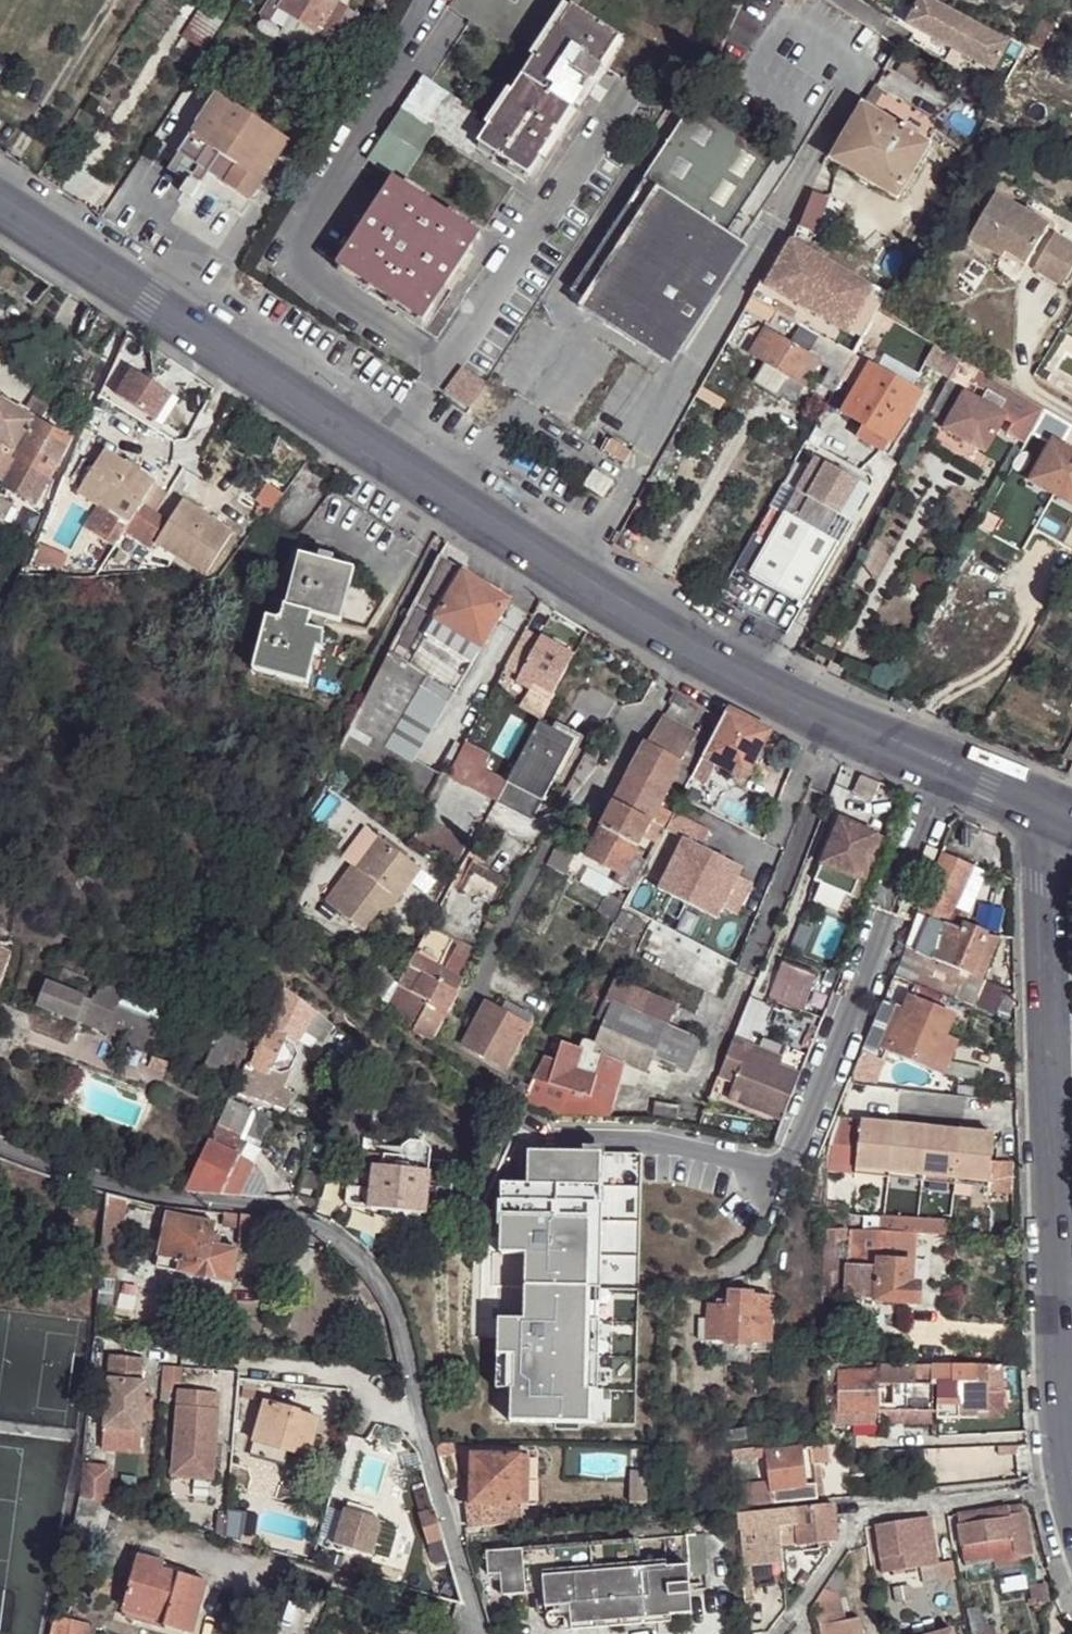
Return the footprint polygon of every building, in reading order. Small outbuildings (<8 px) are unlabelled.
[(282,3),(278,0),(273,0),(269,6),(278,12),(266,30),(307,56),(318,36),(337,48),(357,17),(338,5),(342,0),(284,0),(282,3)] [(447,7),(532,61),(535,58),(537,60),(571,6),(576,0),(452,0),(447,7)] [(968,20),(933,0),(921,0),(907,24),(951,49),(968,20)] [(278,12),(269,6),(258,25),(266,30),(278,12)] [(620,38),(571,6),(537,60),(535,58),(532,61),(512,92),(515,95),(493,129),(488,126),(487,128),(478,145),(528,177),(548,147),(545,146),(559,122),(562,124),(591,81),(596,83),(608,67),(603,64),(620,38)] [(206,47),(224,22),(203,8),(186,34),(206,47)] [(1009,43),(968,20),(951,49),(993,72),(1009,43)] [(702,87),(579,284),(685,352),(755,239),(748,235),(801,150),(702,87)] [(474,152),(478,145),(487,128),(424,88),(371,165),(391,180),(394,180),(432,125),(474,152)] [(285,145),(213,99),(177,155),(250,200),(285,145)] [(928,142),(864,105),(833,159),(897,195),(928,142)] [(479,236),(394,180),(391,180),(335,267),(421,321),(443,289),(456,269),(479,236)] [(1052,226),(998,195),(973,241),(1007,260),(1011,254),(1029,265),(1052,226)] [(1058,235),(1038,270),(1065,286),(1071,274),(1071,243),(1058,235)] [(883,294),(793,240),(760,296),(850,350),(883,294)] [(460,272),(456,269),(443,289),(448,292),(460,272)] [(752,297),(744,311),(755,318),(763,304),(752,297)] [(752,353),(765,329),(751,320),(737,344),(752,353)] [(804,385),(818,361),(805,353),(765,329),(752,353),(766,361),(790,377),(804,385)] [(821,383),(833,390),(851,356),(815,335),(805,353),(818,361),(829,368),(821,383)] [(132,371),(116,397),(155,422),(170,398),(175,401),(191,375),(169,361),(153,385),(132,371)] [(754,382),(779,396),(790,377),(766,361),(754,382)] [(1004,420),(1012,425),(1006,434),(1025,446),(1046,408),(1017,394),(960,361),(930,415),(947,424),(943,430),(984,453),(1004,420)] [(864,426),(892,443),(908,415),(920,393),(869,367),(842,415),(864,426)] [(443,392),(464,407),(482,384),(461,368),(443,392)] [(792,404),(804,385),(790,377),(779,396),(792,404)] [(48,407),(32,399),(25,412),(0,398),(0,479),(6,482),(19,460),(40,423),(48,407)] [(1059,418),(1050,432),(1071,445),(1071,425),(1059,418)] [(40,423),(19,460),(47,477),(50,478),(71,441),(40,423)] [(897,446),(892,443),(864,426),(857,438),(889,457),(897,446)] [(1053,440),(1029,481),(1071,505),(1071,451),(1053,440)] [(135,538),(153,510),(164,492),(151,483),(103,451),(78,489),(99,502),(109,509),(126,520),(121,528),(135,538)] [(6,482),(5,483),(35,500),(47,477),(19,460),(6,482)] [(780,518),(745,580),(800,610),(846,528),(839,524),(858,490),(832,476),(810,463),(791,497),(780,518)] [(612,483),(592,471),(582,487),(601,500),(612,483)] [(858,490),(839,524),(846,528),(865,494),(858,490)] [(109,509),(99,502),(84,525),(95,532),(109,509)] [(168,520),(153,510),(135,538),(149,547),(155,539),(204,571),(228,533),(179,502),(168,520)] [(121,528),(126,520),(109,509),(95,532),(111,542),(121,528)] [(26,526),(35,530),(40,516),(31,512),(26,526)] [(37,536),(29,550),(47,561),(55,547),(37,536)] [(55,547),(47,561),(56,566),(64,552),(55,547)] [(297,555),(283,605),(279,611),(272,616),(263,616),(249,669),(305,684),(315,649),(320,651),(322,633),(306,628),(310,614),(337,621),(352,569),(297,555)] [(439,557),(387,652),(428,677),(394,746),(388,754),(407,764),(446,704),(507,600),(439,557)] [(545,636),(526,628),(505,667),(522,677),(545,636)] [(557,697),(579,656),(545,636),(522,677),(539,686),(557,697)] [(428,677),(387,652),(330,755),(373,781),(376,776),(388,754),(394,746),(428,677)] [(557,697),(539,686),(530,703),(547,713),(557,697)] [(721,720),(707,746),(704,752),(701,758),(721,767),(749,780),(771,732),(726,710),(721,720)] [(661,720),(633,772),(669,791),(684,764),(693,747),(697,740),(685,733),(661,720)] [(557,722),(554,729),(575,741),(584,736),(557,722)] [(554,729),(541,724),(510,781),(499,802),(531,820),(555,774),(575,741),(554,729)] [(575,741),(555,774),(560,776),(584,736),(575,741)] [(443,773),(448,775),(463,745),(455,740),(438,771),(443,773)] [(465,742),(463,745),(448,775),(499,802),(510,781),(483,768),(490,756),(465,742)] [(693,747),(669,791),(679,796),(694,769),(701,758),(704,752),(693,747)] [(388,754),(376,776),(426,802),(438,781),(407,764),(388,754)] [(701,758),(694,769),(714,779),(721,767),(701,758)] [(626,785),(633,772),(628,770),(621,783),(626,785)] [(626,785),(616,805),(651,824),(661,807),(669,791),(633,772),(626,785)] [(880,784),(861,775),(854,791),(873,800),(880,784)] [(616,805),(603,831),(638,850),(644,836),(651,824),(616,805)] [(661,807),(651,824),(662,830),(671,813),(661,807)] [(711,833),(676,815),(667,832),(686,841),(660,891),(718,921),(724,909),(739,917),(754,885),(740,878),(744,870),(703,849),(711,833)] [(816,863),(862,883),(881,836),(835,817),(816,863)] [(651,824),(644,836),(655,841),(662,830),(651,824)] [(603,831),(588,856),(624,875),(633,859),(638,850),(603,831)] [(326,906),(364,935),(380,913),(391,900),(398,905),(422,871),(381,841),(358,872),(353,869),(326,906)] [(578,851),(562,842),(549,868),(564,876),(578,851)] [(937,852),(927,847),(919,865),(930,870),(937,852)] [(892,970),(891,975),(996,1016),(1005,991),(982,981),(971,977),(988,937),(966,929),(970,919),(954,912),(971,870),(940,857),(923,896),(912,923),(904,943),(892,970)] [(633,859),(624,875),(635,881),(645,863),(633,859)] [(856,896),(862,883),(816,863),(811,876),(856,896)] [(971,870),(954,912),(970,919),(987,876),(971,870)] [(635,881),(624,875),(618,885),(629,890),(635,881)] [(895,915),(912,923),(923,896),(906,889),(895,915)] [(619,912),(622,904),(608,897),(596,916),(611,924),(619,912)] [(391,900),(380,913),(387,920),(398,905),(391,900)] [(640,922),(619,912),(611,924),(633,934),(640,922)] [(633,934),(611,924),(607,930),(604,936),(627,949),(633,934)] [(596,936),(602,939),(604,936),(607,930),(601,926),(596,936)] [(401,983),(386,1009),(393,1014),(414,1031),(430,1044),(479,955),(431,928),(418,950),(408,969),(401,983)] [(998,942),(988,937),(971,977),(982,981),(998,942)] [(366,938),(345,975),(379,1002),(399,968),(366,938)] [(11,958),(0,954),(0,984),(11,958)] [(767,997),(800,1011),(813,979),(780,966),(767,997)] [(37,1008),(105,1034),(115,1007),(100,1001),(86,995),(59,984),(48,980),(41,994),(37,1008)] [(155,1022),(163,1005),(108,982),(107,984),(100,1001),(115,1007),(155,1022)] [(618,995),(616,1001),(667,1024),(668,1022),(673,1011),(622,988),(618,995)] [(903,1005),(883,997),(857,1060),(863,1062),(870,1043),(876,1046),(935,1069),(949,1034),(958,1010),(909,990),(903,1005)] [(232,1094),(278,1113),(287,1094),(276,1089),(295,1054),(289,1044),(299,1027),(308,1011),(285,991),(282,995),(262,1035),(258,1043),(248,1062),(245,1061),(232,1094)] [(607,1021),(616,1001),(618,995),(607,991),(596,1017),(607,1021)] [(501,1010),(504,1005),(490,998),(486,1007),(481,1005),(471,1023),(476,1026),(465,1043),(509,1066),(530,1025),(501,1010)] [(667,1024),(616,1001),(607,1021),(596,1043),(594,1049),(604,1053),(627,1063),(645,1071),(653,1054),(667,1024)] [(506,1002),(504,1005),(501,1010),(530,1025),(535,1017),(506,1002)] [(206,1060),(208,1056),(219,1029),(172,1009),(163,1005),(155,1022),(150,1033),(206,1060)] [(143,1049),(150,1033),(155,1022),(115,1007),(105,1034),(143,1049)] [(322,1022),(308,1011),(299,1027),(314,1036),(322,1022)] [(238,1052),(243,1039),(247,1030),(223,1019),(219,1029),(208,1056),(227,1066),(234,1051),(238,1052)] [(668,1022),(667,1024),(653,1054),(688,1068),(699,1037),(668,1022)] [(784,1048),(735,1029),(717,1076),(733,1082),(726,1098),(781,1119),(799,1073),(778,1065),(784,1048)] [(243,1039),(258,1043),(262,1035),(247,1030),(243,1039)] [(960,1038),(949,1034),(935,1069),(946,1074),(960,1038)] [(557,1059),(542,1055),(533,1073),(540,1076),(552,1080),(591,1092),(604,1053),(594,1049),(596,1043),(590,1040),(588,1040),(586,1040),(585,1041),(583,1042),(582,1047),(563,1041),(557,1059)] [(876,1046),(870,1043),(863,1062),(857,1060),(846,1089),(872,1091),(882,1065),(870,1060),(876,1046)] [(627,1063),(604,1053),(591,1092),(583,1115),(610,1115),(627,1063)] [(227,1066),(208,1056),(206,1060),(197,1081),(217,1091),(227,1066)] [(73,1101),(138,1123),(148,1094),(83,1072),(73,1101)] [(540,1076),(533,1073),(528,1083),(526,1084),(524,1088),(520,1095),(538,1105),(552,1080),(540,1076)] [(653,1115),(678,1119),(679,1102),(656,1100),(653,1115)] [(228,1200),(244,1160),(240,1158),(246,1144),(256,1149),(270,1121),(228,1102),(186,1197),(207,1199),(228,1200)] [(891,1178),(896,1129),(838,1122),(835,1150),(830,1149),(827,1177),(856,1180),(856,1174),(891,1178)] [(925,1182),(930,1134),(896,1129),(891,1178),(925,1182)] [(957,1185),(963,1138),(930,1134),(925,1182),(957,1185)] [(994,1140),(963,1138),(957,1185),(988,1189),(987,1197),(1011,1198),(1012,1167),(991,1166),(994,1140)] [(386,1160),(385,1169),(428,1175),(428,1163),(429,1156),(421,1145),(409,1145),(402,1151),(375,1148),(374,1158),(386,1160)] [(477,1147),(472,1158),(484,1164),(489,1153),(477,1147)] [(592,1187),(592,1155),(528,1154),(528,1186),(519,1186),(518,1219),(501,1219),(500,1256),(527,1256),(525,1325),(499,1325),(499,1357),(515,1357),(515,1391),(512,1391),(512,1423),(592,1425),(593,1392),(598,1392),(598,1373),(588,1373),(589,1341),(599,1341),(599,1322),(589,1322),(590,1257),(600,1257),(601,1239),(591,1239),(591,1206),(601,1206),(601,1187),(592,1187)] [(602,1155),(592,1155),(592,1187),(601,1187),(602,1155)] [(228,1200),(246,1202),(261,1168),(244,1160),(228,1200)] [(428,1163),(428,1175),(431,1175),(428,1219),(427,1232),(450,1234),(454,1165),(428,1163)] [(428,1175),(385,1169),(372,1167),(370,1194),(368,1212),(405,1217),(409,1222),(420,1225),(428,1219),(431,1175),(428,1175)] [(308,1172),(302,1199),(316,1211),(323,1175),(308,1172)] [(501,1219),(518,1219),(519,1186),(502,1186),(501,1219)] [(368,1212),(370,1194),(349,1191),(347,1209),(368,1212)] [(128,1201),(109,1195),(106,1228),(103,1265),(102,1284),(99,1309),(114,1311),(124,1226),(128,1201)] [(601,1206),(591,1206),(591,1239),(601,1239),(601,1206)] [(915,1262),(911,1261),(914,1232),(945,1235),(949,1220),(903,1216),(904,1211),(896,1211),(896,1213),(861,1211),(860,1227),(853,1227),(853,1230),(853,1265),(855,1266),(854,1300),(919,1302),(921,1282),(915,1282),(915,1262)] [(265,1220),(223,1215),(222,1226),(238,1230),(236,1247),(261,1249),(265,1220)] [(167,1217),(155,1270),(230,1287),(237,1254),(217,1250),(220,1242),(213,1241),(215,1228),(167,1217)] [(847,1230),(822,1230),(823,1267),(824,1298),(834,1298),(833,1270),(836,1270),(836,1241),(847,1240),(847,1230)] [(853,1230),(847,1230),(847,1240),(836,1241),(836,1270),(833,1270),(834,1298),(854,1300),(855,1266),(853,1265),(853,1230)] [(600,1257),(590,1257),(589,1322),(599,1322),(600,1257)] [(753,1289),(727,1290),(726,1306),(710,1306),(709,1319),(698,1319),(698,1339),(725,1340),(726,1344),(753,1344),(754,1341),(772,1341),(772,1295),(754,1295),(753,1289)] [(588,1373),(598,1373),(599,1341),(589,1341),(588,1373)] [(114,1354),(111,1378),(144,1382),(147,1357),(114,1354)] [(512,1391),(515,1391),(515,1357),(499,1357),(498,1390),(512,1391)] [(1002,1358),(934,1359),(933,1379),(933,1380),(938,1380),(937,1413),(957,1414),(958,1407),(989,1407),(988,1388),(1002,1387),(1003,1380),(1004,1380),(1005,1394),(1024,1394),(1024,1388),(1024,1358),(1006,1359),(1003,1358),(1002,1358)] [(880,1359),(881,1367),(880,1378),(893,1379),(893,1384),(900,1384),(900,1403),(900,1406),(932,1405),(933,1380),(933,1379),(915,1377),(917,1359),(880,1359)] [(934,1359),(917,1359),(915,1377),(933,1379),(934,1359)] [(166,1366),(163,1403),(171,1404),(172,1389),(175,1389),(175,1383),(183,1383),(184,1368),(166,1366)] [(840,1408),(840,1410),(880,1409),(880,1403),(880,1378),(881,1367),(839,1367),(840,1408)] [(228,1391),(180,1387),(173,1475),(221,1479),(228,1391)] [(958,1407),(957,1414),(1002,1413),(1002,1387),(988,1388),(989,1407),(958,1407)] [(598,1392),(593,1392),(592,1425),(604,1425),(605,1392),(598,1392)] [(254,1442),(284,1451),(311,1459),(312,1456),(324,1460),(327,1448),(316,1445),(318,1439),(325,1415),(267,1398),(254,1442)] [(900,1406),(900,1403),(880,1403),(880,1409),(880,1417),(932,1417),(932,1405),(900,1406)] [(880,1417),(880,1409),(840,1410),(840,1408),(828,1408),(828,1417),(880,1417)] [(144,1431),(106,1429),(104,1450),(142,1454),(144,1431)] [(329,1442),(318,1439),(316,1445),(327,1448),(329,1442)] [(280,1466),(284,1451),(254,1442),(249,1459),(280,1466)] [(434,1444),(447,1485),(459,1482),(449,1444),(434,1444)] [(822,1464),(830,1463),(829,1447),(768,1453),(772,1485),(773,1485),(773,1494),(774,1501),(819,1495),(816,1465),(822,1464)] [(650,1450),(638,1449),(637,1472),(649,1473),(650,1450)] [(760,1496),(773,1494),(773,1485),(772,1485),(768,1453),(755,1454),(760,1496)] [(470,1504),(519,1505),(519,1457),(470,1455),(470,1504)] [(519,1457),(519,1505),(536,1503),(538,1456),(519,1457)] [(816,1465),(819,1495),(826,1494),(822,1464),(816,1465)] [(83,1499),(109,1506),(113,1468),(86,1465),(83,1499)] [(436,1543),(444,1541),(428,1492),(414,1495),(430,1545),(436,1543)] [(83,1499),(72,1544),(99,1552),(109,1506),(83,1499)] [(840,1540),(836,1501),(798,1505),(801,1524),(804,1543),(840,1540)] [(1028,1510),(1027,1502),(1013,1504),(1014,1513),(1028,1510)] [(470,1504),(470,1528),(519,1525),(519,1505),(470,1504)] [(1013,1504),(962,1510),(963,1520),(1014,1513),(1013,1504)] [(801,1524),(798,1505),(782,1508),(784,1525),(801,1524)] [(782,1508),(739,1513),(741,1530),(743,1530),(748,1568),(769,1564),(768,1550),(787,1549),(784,1525),(782,1508)] [(379,1519),(345,1509),(335,1545),(373,1555),(381,1527),(379,1521),(379,1519)] [(1014,1513),(963,1520),(968,1558),(996,1554),(997,1559),(1034,1553),(1028,1510),(1014,1513)] [(936,1525),(934,1514),(920,1515),(882,1521),(883,1534),(936,1525)] [(219,1516),(218,1536),(239,1542),(241,1518),(219,1516)] [(395,1526),(379,1521),(381,1527),(373,1555),(389,1560),(397,1534),(395,1526)] [(936,1525),(883,1534),(886,1557),(939,1548),(936,1525)] [(702,1536),(685,1538),(689,1569),(689,1575),(706,1573),(702,1536)] [(639,1573),(689,1569),(685,1538),(637,1543),(639,1573)] [(450,1561),(444,1541),(436,1543),(442,1563),(450,1561)] [(689,1575),(689,1569),(639,1573),(637,1543),(493,1558),(493,1555),(487,1556),(489,1579),(500,1580),(504,1601),(545,1597),(546,1612),(571,1609),(573,1629),(694,1614),(689,1575)] [(804,1551),(808,1584),(835,1547),(804,1551)] [(925,1564),(941,1563),(939,1548),(886,1557),(888,1569),(925,1564)] [(124,1614),(166,1625),(195,1633),(208,1582),(194,1579),(163,1573),(166,1562),(140,1554),(124,1614)] [(944,1580),(964,1577),(962,1569),(959,1560),(941,1563),(944,1580)] [(927,1582),(944,1580),(941,1563),(925,1564),(924,1575),(927,1582)] [(841,1595),(827,1586),(814,1602),(820,1625),(847,1618),(841,1595)] [(977,1633),(988,1633),(982,1606),(971,1608),(977,1633)] [(53,1633),(72,1633),(74,1623),(79,1623),(79,1620),(57,1614),(53,1633)] [(820,1625),(823,1633),(851,1633),(866,1630),(861,1614),(847,1618),(820,1625)] [(72,1633),(90,1633),(92,1623),(79,1620),(79,1623),(74,1623),(72,1633)] [(923,1633),(960,1633),(958,1625),(923,1633)]
